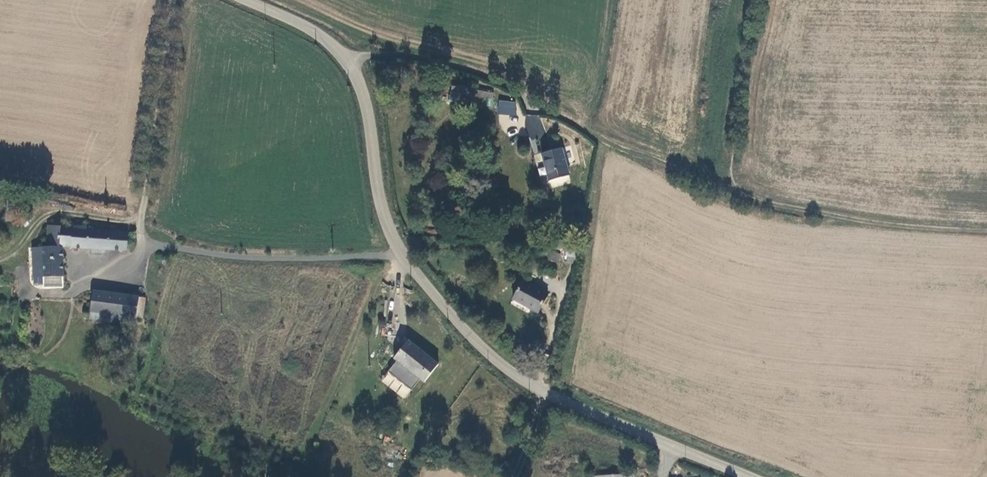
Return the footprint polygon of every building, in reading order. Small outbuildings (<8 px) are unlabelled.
[(458,100),(460,88),(450,87),(449,99),(458,100)] [(476,90),(475,96),(492,98),(492,91),(476,90)] [(497,113),(515,115),(517,101),(499,99),(497,113)] [(568,174),(559,147),(538,154),(548,181),(568,174)] [(25,223),(27,192),(17,191),(14,223),(25,223)] [(132,253),(134,236),(119,235),(98,234),(96,229),(66,230),(66,250),(69,251),(132,253)] [(69,288),(69,251),(66,250),(66,230),(54,230),(55,248),(51,248),(51,287),(69,288)] [(574,258),(575,250),(566,248),(565,257),(574,258)] [(551,250),(548,259),(557,263),(560,254),(551,250)] [(100,294),(96,321),(118,325),(122,297),(100,294)] [(521,329),(534,312),(511,294),(498,311),(521,329)] [(143,300),(122,297),(118,325),(141,328),(142,321),(146,300),(143,300)] [(153,301),(146,300),(142,321),(150,322),(153,301)] [(411,346),(398,366),(430,390),(444,371),(411,346)]
